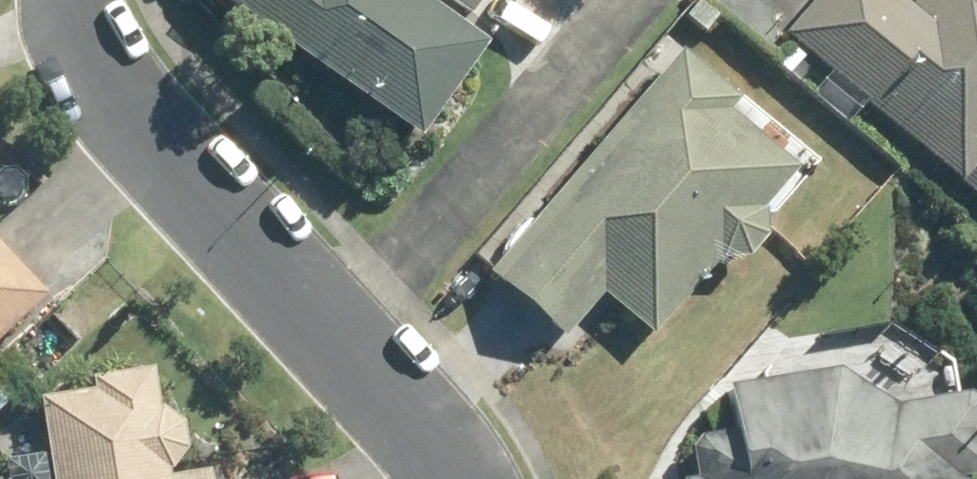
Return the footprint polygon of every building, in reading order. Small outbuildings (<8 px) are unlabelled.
[(419,137),(487,44),(425,0),(227,0),(419,137)] [(473,8),(478,0),(461,0),(473,8)] [(684,12),(704,31),(719,15),(703,0),(695,0),(684,12)] [(772,21),(976,199),(976,0),(790,0),(772,21)] [(766,221),(815,164),(683,49),(491,270),(566,335),(605,290),(653,331),(717,258),(746,257),(767,234),(766,221)] [(793,49),(779,65),(797,82),(812,66),(793,49)] [(47,292),(0,241),(0,335),(47,292)] [(209,471),(170,476),(169,472),(187,447),(183,423),(156,402),(151,368),(90,377),(91,387),(44,396),(56,478),(211,478),(209,471)] [(737,435),(689,443),(696,477),(684,478),(962,478),(976,476),(976,475),(976,412),(975,400),(965,394),(891,406),(838,368),(730,386),(737,435)] [(8,399),(0,391),(0,407),(8,399)]
